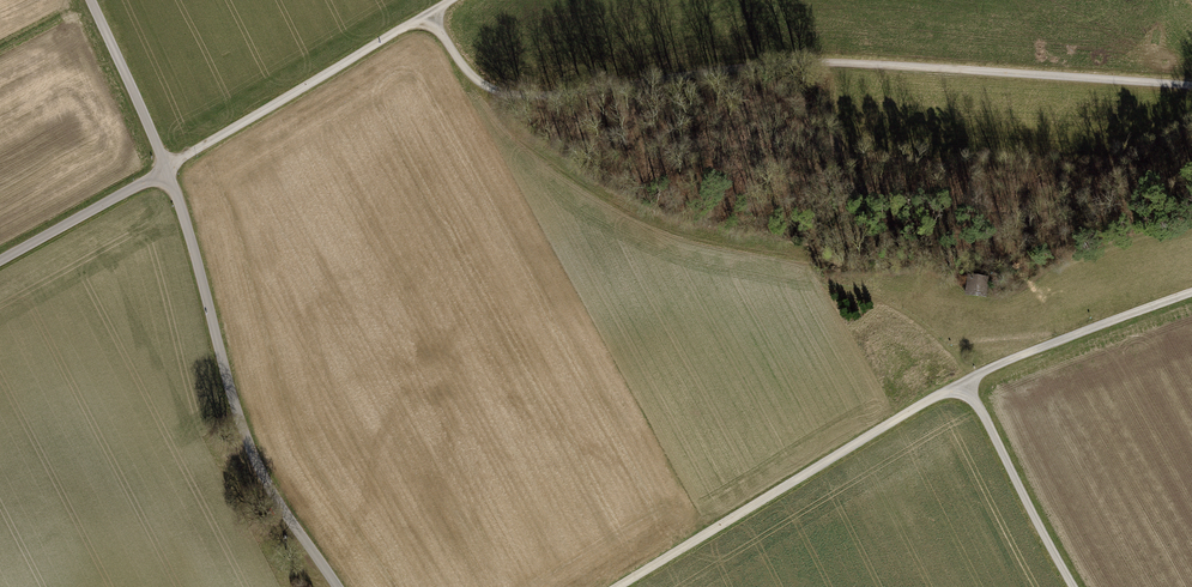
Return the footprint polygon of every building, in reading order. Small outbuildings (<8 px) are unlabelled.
[(990,279),(971,277),(968,298),(988,301),(990,279)]
